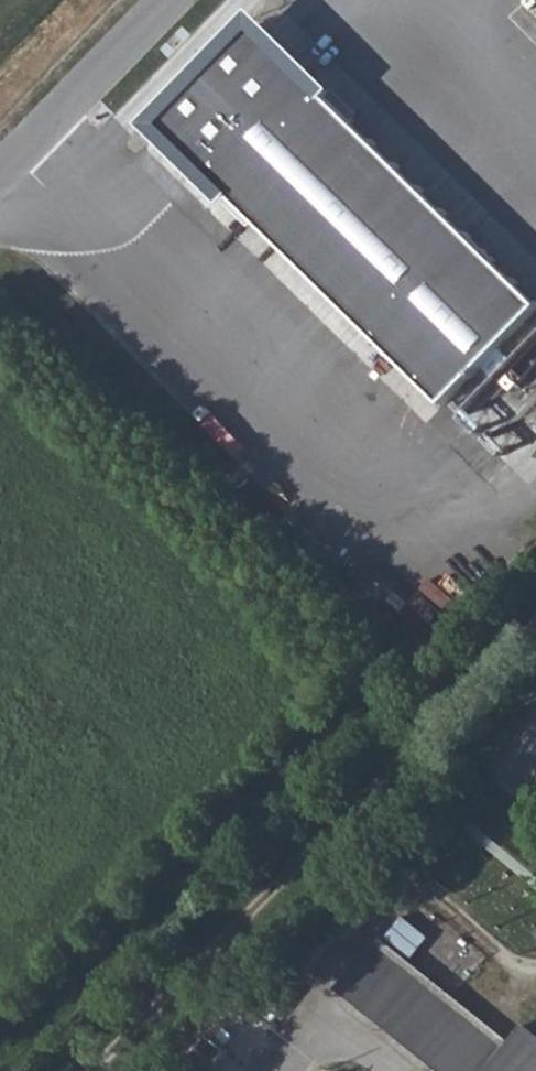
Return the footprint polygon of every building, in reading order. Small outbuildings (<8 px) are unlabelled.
[(146,124),(229,205),(234,200),(443,405),(483,365),(492,374),(507,359),(498,350),(535,311),(535,300),(329,97),(338,88),(258,10),(146,124)] [(280,312),(316,282),(307,271),(271,301),(280,312)] [(446,759),(431,773),(439,781),(453,766),(446,759)] [(443,1070),(532,1070),(535,1066),(535,1034),(514,1013),(493,1036),(368,929),(329,978),(443,1070)]
